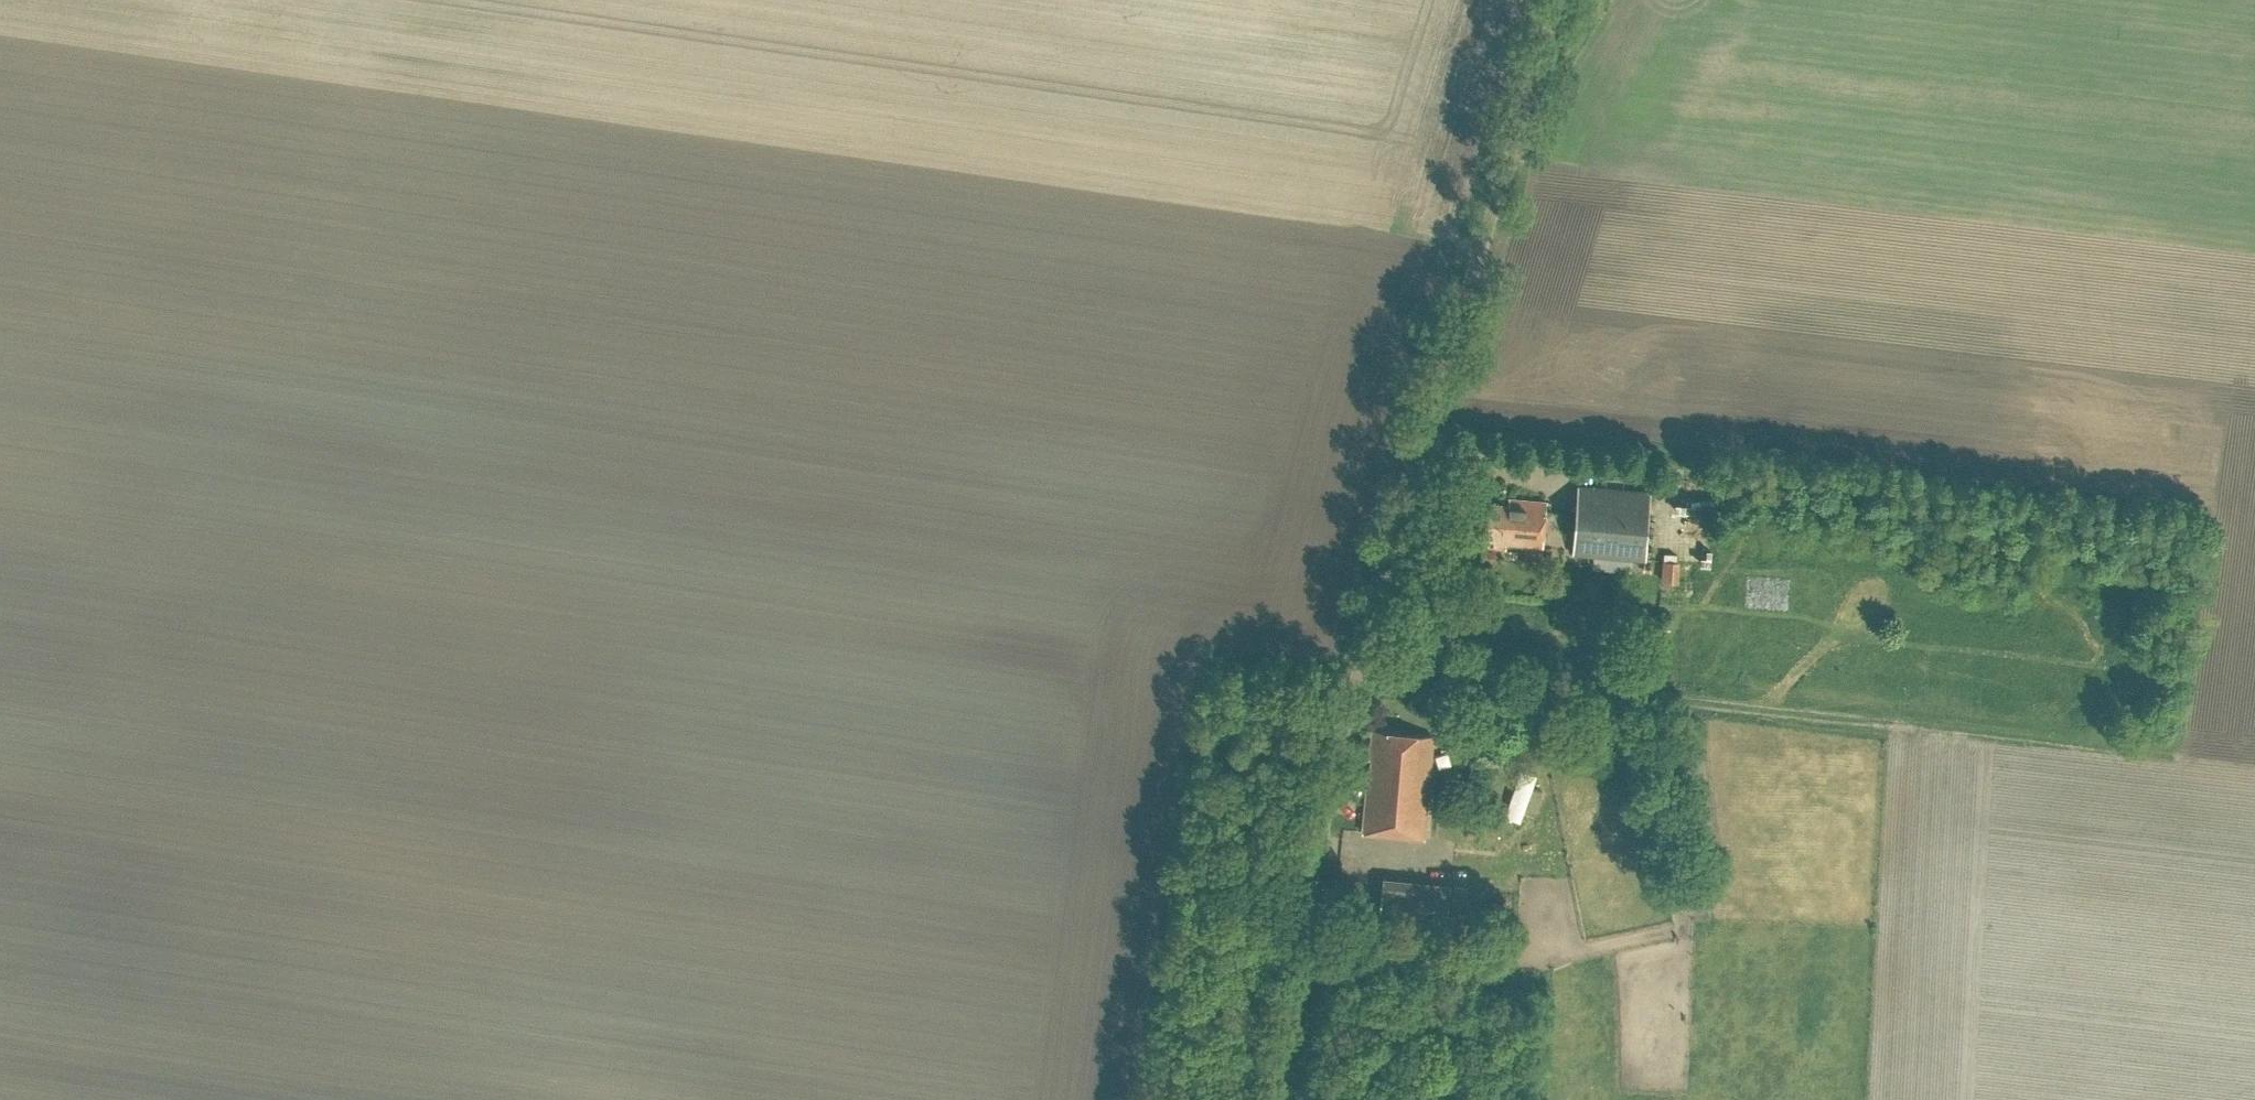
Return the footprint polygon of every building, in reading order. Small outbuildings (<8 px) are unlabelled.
[(1579,482),(1574,551),(1645,556),(1650,487),(1579,482)] [(1484,501),(1480,545),(1505,547),(1505,541),(1542,544),(1546,500),(1508,497),(1508,503),(1484,501)] [(1676,563),(1676,555),(1664,554),(1662,582),(1677,582),(1679,564),(1676,563)] [(1491,582),(1493,565),(1478,564),(1476,580),(1491,582)] [(1373,728),(1363,829),(1423,835),(1433,734),(1373,728)] [(1521,768),(1504,815),(1520,820),(1523,811),(1533,814),(1542,790),(1532,787),(1537,773),(1521,768)] [(1379,874),(1375,905),(1464,915),(1467,884),(1379,874)]
